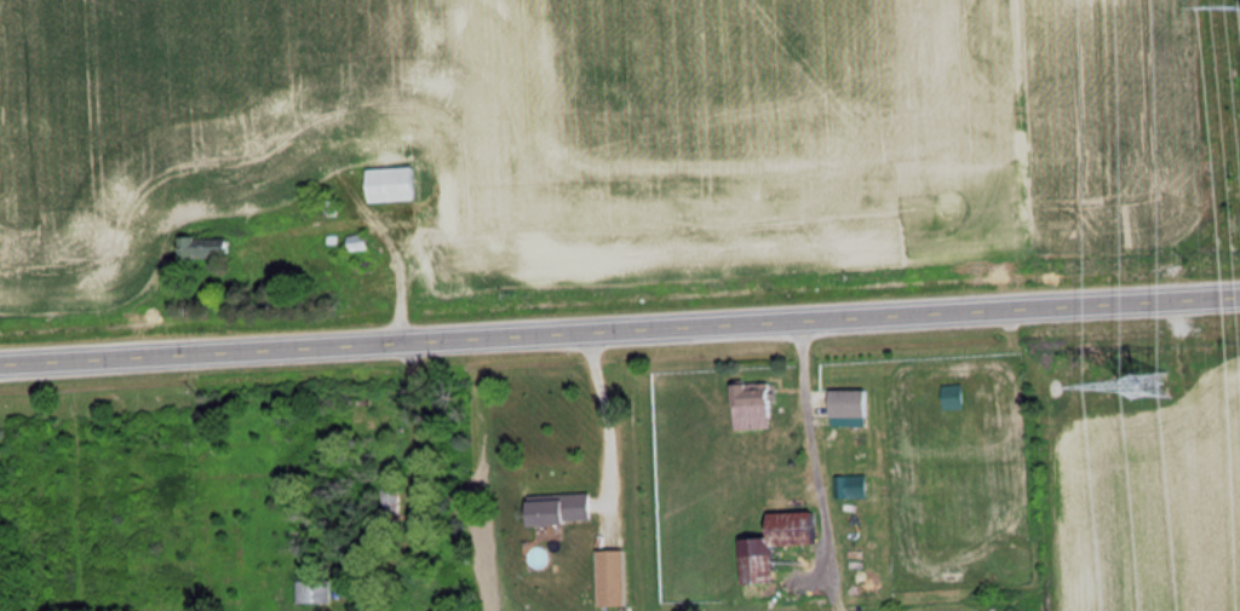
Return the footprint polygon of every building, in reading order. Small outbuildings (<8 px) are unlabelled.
[(374,166),(374,200),(426,200),(426,166),(374,166)] [(356,247),(373,250),(375,241),(358,237),(356,247)] [(731,417),(772,417),(771,381),(731,381),(731,417)] [(961,383),(941,383),(941,407),(961,407),(961,383)] [(868,388),(825,388),(825,414),(868,414),(868,388)] [(866,473),(837,473),(837,496),(866,496),(866,473)] [(601,521),(600,495),(538,496),(539,522),(601,521)] [(761,512),(762,536),(741,536),(742,583),(770,582),(769,544),(813,543),(812,510),(761,512)] [(605,548),(605,604),(635,604),(635,548),(605,548)] [(340,601),(340,578),(301,578),(301,601),(340,601)]
